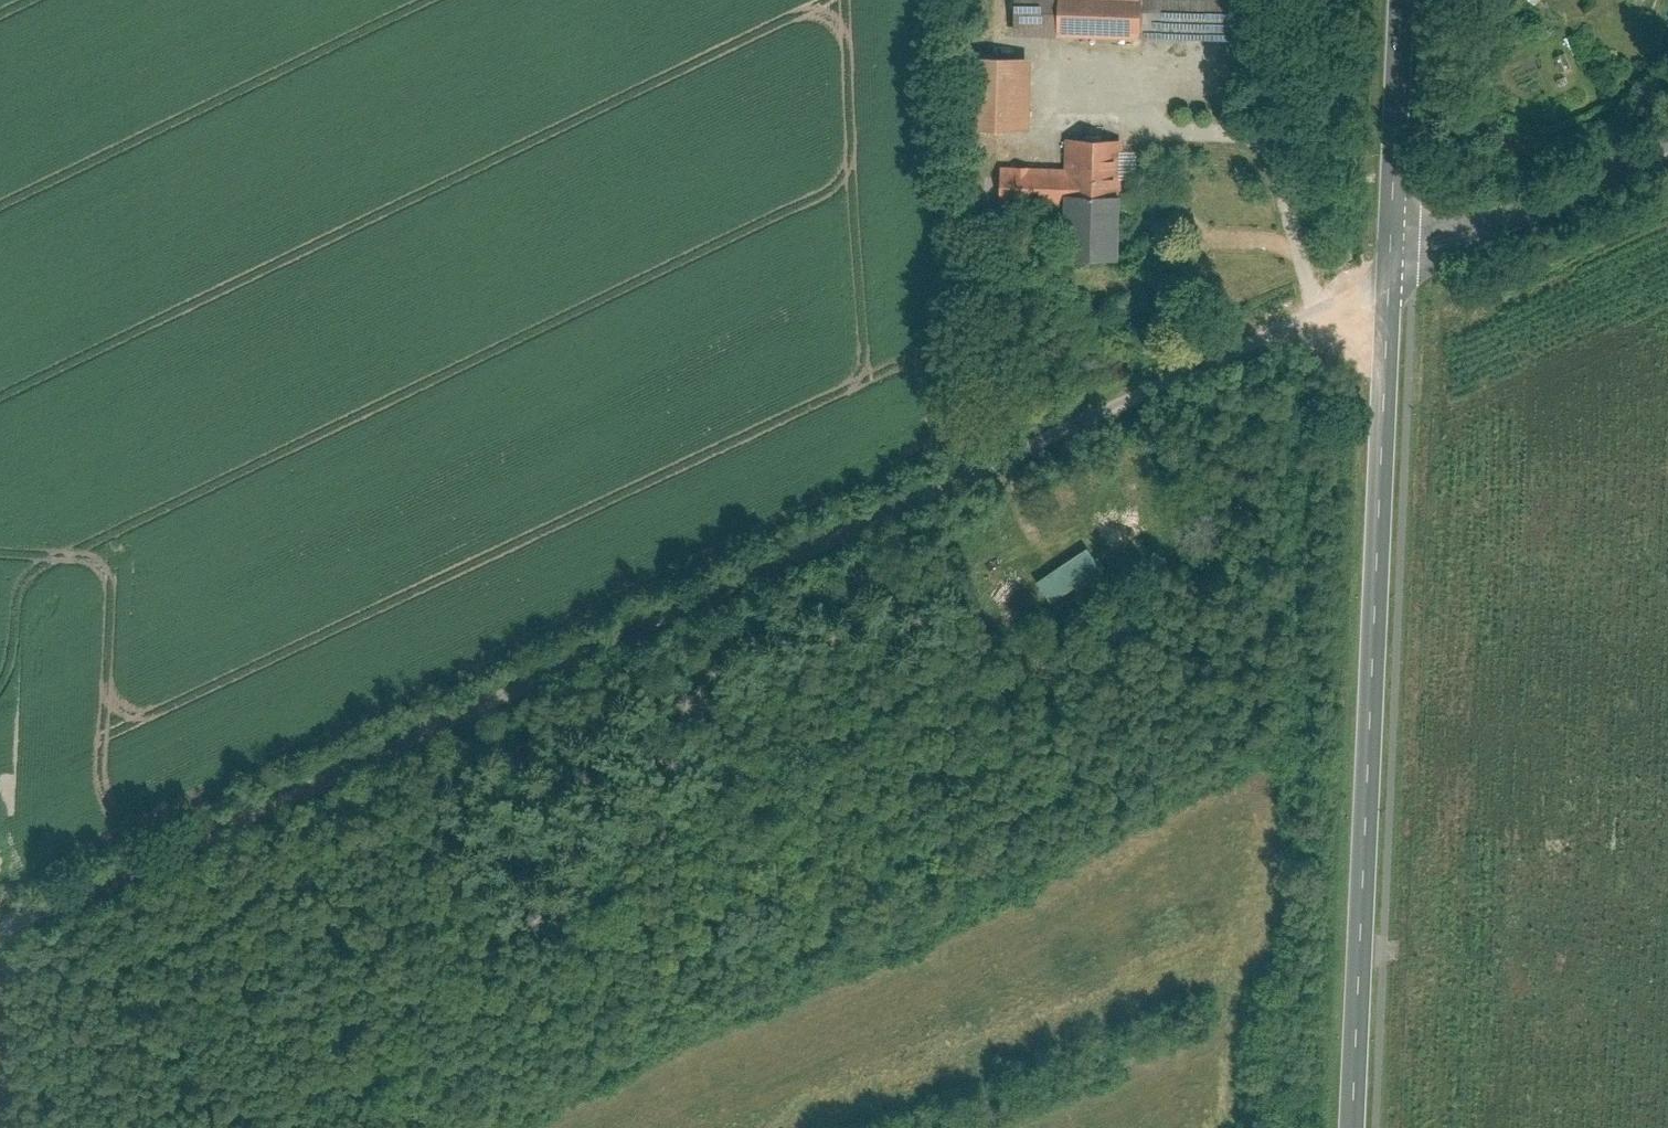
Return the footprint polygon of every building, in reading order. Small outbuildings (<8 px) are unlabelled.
[(1012,39),(1228,44),(1229,0),(1013,0),(1012,39)] [(1029,60),(957,58),(956,133),(1028,134),(1029,60)] [(1061,171),(996,169),(995,205),(1062,207),(1060,265),(1115,267),(1120,140),(1062,138),(1061,171)] [(1086,551),(1035,584),(1052,610),(1103,577),(1086,551)]
